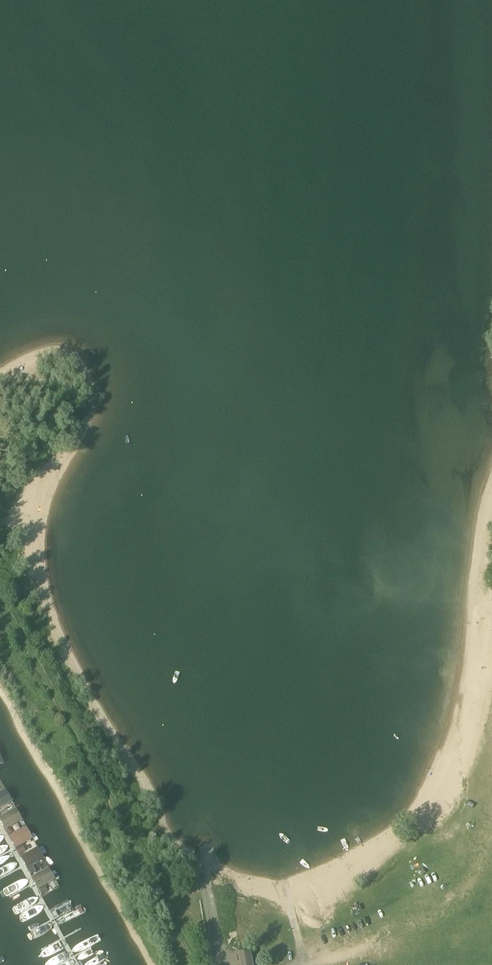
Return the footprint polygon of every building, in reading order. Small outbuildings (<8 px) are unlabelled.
[(15,799),(3,777),(0,779),(0,807),(15,799)] [(27,820),(15,799),(0,807),(0,820),(6,832),(27,820)] [(18,853),(39,841),(27,820),(6,832),(18,853)] [(30,874),(51,863),(39,841),(18,853),(30,874)] [(42,896),(62,884),(51,863),(30,874),(42,896)] [(62,884),(42,896),(54,917),(74,905),(62,884)]
